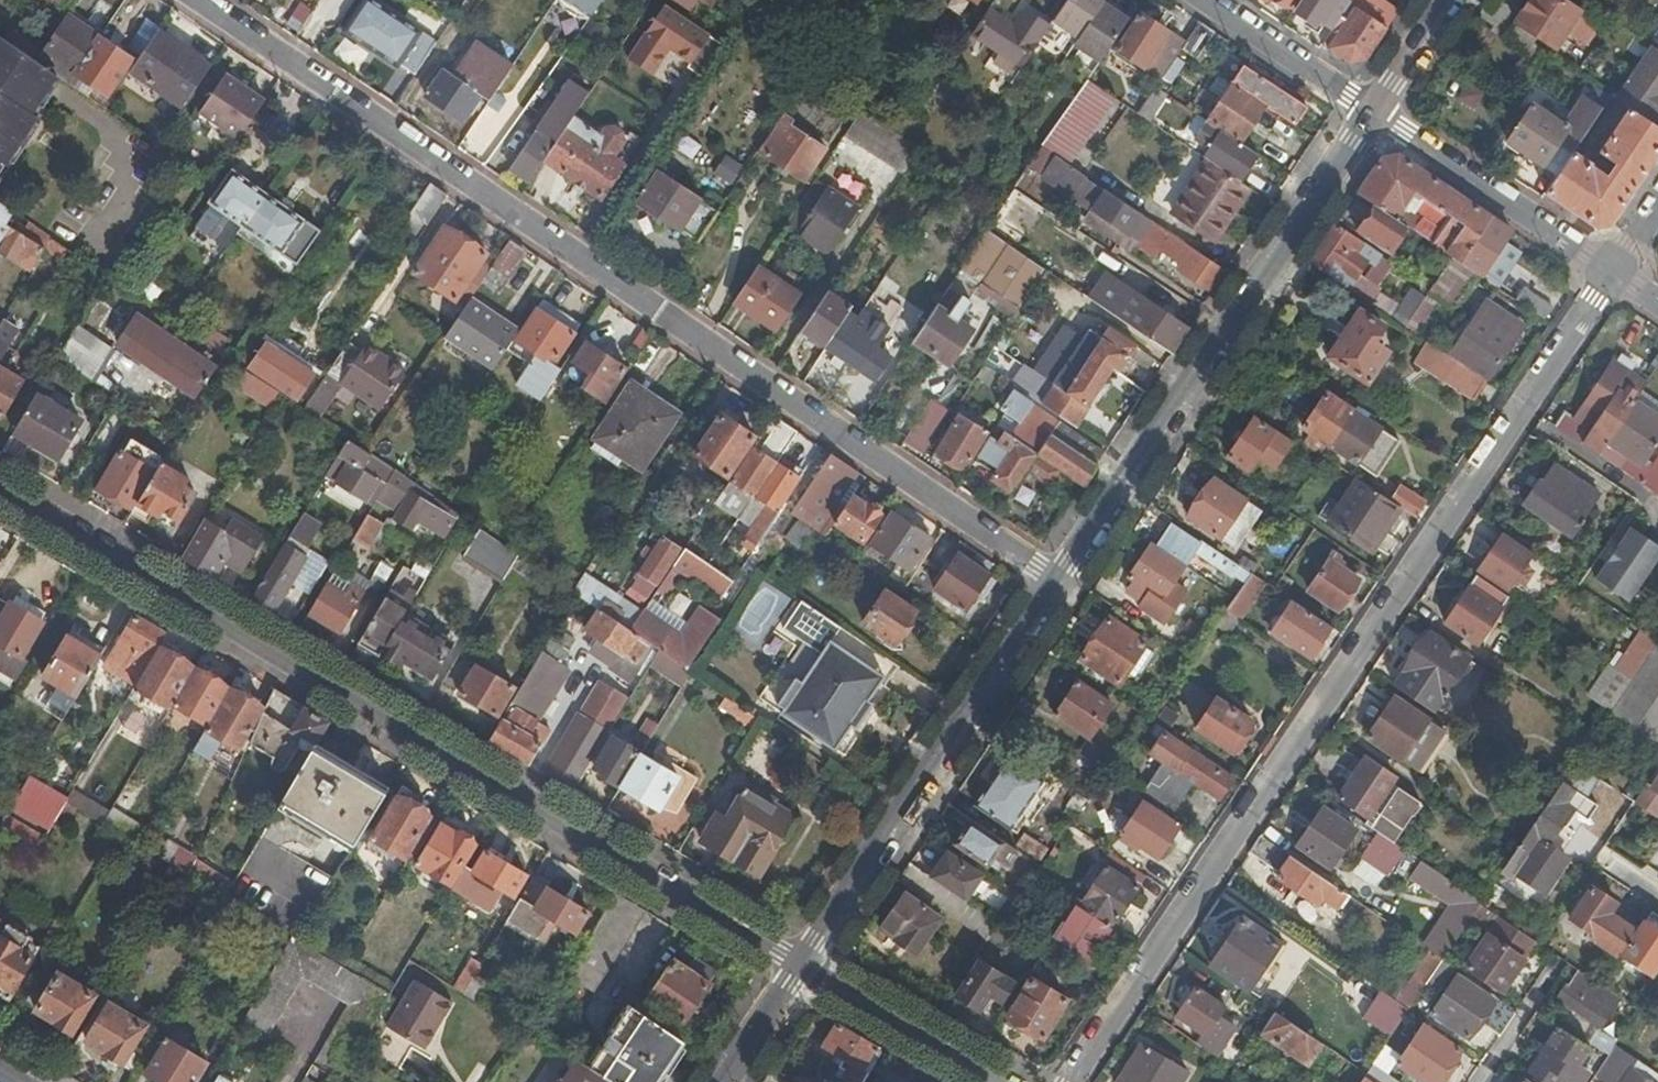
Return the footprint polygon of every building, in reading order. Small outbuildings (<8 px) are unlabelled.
[(376,0),(364,0),(346,27),(416,73),(438,41),(376,0)] [(586,21),(556,0),(554,3),(554,5),(556,8),(559,10),(562,13),(564,15),(567,17),(570,19),(574,21),(577,23),(580,24),(584,24),(586,21)] [(556,0),(586,21),(595,9),(602,0),(556,0)] [(716,1),(715,0),(697,0),(710,9),(716,1)] [(1127,20),(1102,4),(1105,0),(1068,0),(1053,22),(1079,39),(1074,46),(1099,63),(1127,20)] [(1288,7),(1292,10),(1299,0),(1293,0),(1288,7)] [(1349,3),(1344,0),(1303,0),(1296,11),(1315,25),(1318,20),(1331,30),(1349,3)] [(1399,10),(1384,0),(1351,0),(1349,3),(1331,30),(1322,44),(1350,63),(1365,60),(1399,10)] [(1517,24),(1538,37),(1557,50),(1581,13),(1561,0),(1531,0),(1516,23),(1517,24)] [(735,9),(723,1),(718,8),(730,16),(735,9)] [(709,36),(663,6),(628,58),(652,74),(669,48),(691,62),(709,36)] [(1012,25),(988,9),(971,35),(1022,69),(1034,50),(1050,25),(1024,8),(1012,25)] [(1581,13),(1568,32),(1570,33),(1587,44),(1600,23),(1583,13),(1582,12),(1581,13)] [(1181,42),(1140,14),(1115,50),(1157,77),(1181,42)] [(69,84),(100,38),(68,16),(43,52),(70,71),(64,80),(69,84)] [(588,20),(580,32),(590,40),(599,28),(588,20)] [(1194,58),(1213,31),(1199,21),(1181,50),(1194,58)] [(1517,24),(1511,32),(1532,46),(1538,37),(1517,24)] [(142,53),(155,33),(143,25),(129,45),(142,53)] [(1,38),(31,57),(36,48),(7,29),(1,38)] [(184,106),(210,68),(157,32),(155,33),(142,53),(131,70),(184,106)] [(1532,46),(1511,32),(1505,42),(1525,55),(1532,46)] [(725,47),(709,36),(691,62),(690,66),(705,76),(725,47)] [(32,58),(31,57),(1,38),(0,37),(0,162),(4,164),(37,116),(33,113),(39,104),(38,103),(56,75),(32,58)] [(132,59),(100,38),(69,84),(73,87),(80,78),(107,96),(132,59)] [(490,101),(512,67),(476,43),(453,75),(443,68),(425,96),(462,121),(480,95),(490,101)] [(1657,126),(1657,50),(1652,47),(1616,100),(1630,109),(1657,126)] [(1185,61),(1176,56),(1156,86),(1165,92),(1185,61)] [(1244,65),(1231,83),(1233,83),(1280,116),(1294,125),(1307,107),(1244,65)] [(239,137),(265,99),(227,72),(200,111),(239,137)] [(854,120),(861,110),(828,87),(810,75),(803,86),(854,120)] [(1114,99),(1087,81),(1085,84),(1041,149),(1053,156),(1070,167),(1114,99)] [(1280,116),(1233,83),(1207,121),(1241,143),(1256,122),(1270,130),(1280,116)] [(1165,92),(1156,86),(1138,114),(1152,124),(1170,95),(1165,92)] [(1508,143),(1544,165),(1558,144),(1574,154),(1612,97),(1597,88),(1570,130),(1533,105),(1508,143)] [(884,122),(902,134),(915,115),(896,102),(884,122)] [(509,169),(528,183),(543,161),(572,117),(553,104),(544,118),(539,115),(527,132),(532,136),(509,169)] [(1657,156),(1657,127),(1657,126),(1630,109),(1600,154),(1615,165),(1607,176),(1574,154),(1557,179),(1546,195),(1597,229),(1612,226),(1657,156)] [(920,149),(903,138),(861,110),(854,120),(845,134),(904,175),(920,149)] [(792,121),(783,115),(758,152),(804,183),(826,151),(789,126),(792,121)] [(1195,139),(1207,121),(1198,115),(1186,133),(1195,139)] [(572,117),(543,161),(600,199),(627,159),(624,157),(631,146),(629,139),(613,127),(605,128),(600,136),(572,117)] [(685,128),(676,121),(664,138),(674,145),(685,128)] [(1239,182),(1258,155),(1241,143),(1207,121),(1195,139),(1208,147),(1202,157),(1209,162),(1239,182)] [(1053,156),(1041,149),(1029,168),(1040,175),(1053,156)] [(1137,245),(1152,222),(1070,167),(1053,156),(1040,175),(1039,178),(1073,200),(1075,198),(1093,210),(1086,221),(1132,251),(1137,245)] [(1358,195),(1376,207),(1407,228),(1452,257),(1462,264),(1491,218),(1398,156),(1381,159),(1358,195)] [(945,179),(951,170),(937,161),(932,170),(945,179)] [(1211,240),(1246,187),(1239,182),(1209,162),(1173,216),(1211,240)] [(242,227),(265,193),(230,169),(207,202),(212,206),(242,227)] [(637,203),(697,243),(718,213),(657,171),(637,203)] [(968,181),(954,172),(948,181),(961,190),(968,181)] [(816,178),(786,224),(829,253),(860,207),(816,178)] [(447,195),(431,184),(411,213),(399,231),(416,241),(427,225),(447,195)] [(1042,208),(1014,190),(1004,206),(986,232),(1010,247),(1022,228),(1027,231),(1042,208)] [(319,229),(265,193),(242,227),(294,264),(319,229)] [(0,203),(0,251),(2,252),(33,270),(46,248),(51,239),(28,223),(24,229),(18,226),(15,231),(6,224),(14,212),(0,203)] [(242,227),(212,206),(193,234),(223,254),(242,227)] [(1407,228),(1376,207),(1358,234),(1390,255),(1407,228)] [(1505,242),(1512,231),(1491,218),(1462,264),(1476,273),(1482,277),(1498,289),(1522,253),(1505,242)] [(1212,293),(1226,271),(1152,222),(1137,245),(1154,258),(1166,243),(1179,251),(1174,257),(1184,265),(1180,271),(1212,293)] [(1310,263),(1311,264),(1351,291),(1369,263),(1357,255),(1364,246),(1336,227),(1335,227),(1310,263)] [(466,306),(472,296),(485,277),(491,268),(482,262),(486,256),(445,228),(413,274),(455,302),(457,299),(466,306)] [(961,270),(982,284),(1019,308),(1043,270),(1010,247),(986,232),(961,270)] [(510,267),(524,247),(510,238),(491,268),(485,277),(502,289),(514,271),(510,267)] [(68,263),(75,254),(51,239),(46,248),(68,263)] [(1375,253),(1364,246),(1357,255),(1369,263),(1375,253)] [(1404,327),(1414,334),(1437,300),(1452,309),(1476,273),(1462,264),(1452,257),(1433,285),(1424,298),(1409,321),(1404,327)] [(757,267),(735,300),(775,329),(799,294),(757,267)] [(960,296),(970,302),(982,284),(961,270),(936,308),(948,316),(960,296)] [(1106,275),(1089,300),(1170,355),(1187,329),(1106,275)] [(864,287),(851,307),(859,312),(872,293),(864,287)] [(1516,300),(1538,315),(1546,304),(1524,289),(1516,300)] [(826,291),(800,330),(824,347),(839,324),(847,312),(856,316),(859,312),(851,307),(826,291)] [(1409,321),(1424,298),(1412,291),(1397,313),(1409,321)] [(490,356),(512,324),(472,296),(466,306),(451,327),(490,356)] [(936,308),(913,341),(948,365),(960,348),(945,338),(970,302),(960,296),(948,316),(936,308)] [(580,325),(543,300),(516,343),(535,356),(517,383),(539,398),(559,369),(554,365),(580,325)] [(1489,378),(1525,326),(1490,301),(1453,353),(1489,378)] [(1366,383),(1387,352),(1372,342),(1383,326),(1361,311),(1329,359),(1366,383)] [(839,324),(856,335),(864,322),(856,316),(847,312),(839,324)] [(856,316),(864,322),(867,318),(859,312),(856,316)] [(118,343),(194,395),(210,371),(180,351),(184,345),(150,323),(147,327),(134,319),(128,327),(126,325),(122,330),(125,332),(118,343)] [(494,370),(520,329),(512,324),(490,356),(451,327),(445,335),(494,370)] [(839,324),(824,347),(873,381),(890,359),(856,335),(839,324)] [(1122,354),(1133,338),(1111,325),(1101,340),(1122,354)] [(57,356),(90,378),(109,348),(75,326),(57,356)] [(203,341),(220,352),(227,341),(211,330),(203,341)] [(1064,393),(1089,356),(1101,340),(1088,331),(1082,340),(1081,339),(1051,384),(1064,393)] [(249,368),(296,400),(313,374),(294,362),(303,349),(279,332),(270,345),(266,343),(249,368)] [(1153,363),(1157,355),(1133,338),(1122,354),(1101,340),(1089,356),(1111,372),(1116,376),(1133,349),(1153,363)] [(363,350),(350,341),(305,407),(320,416),(342,382),(381,408),(406,370),(368,343),(363,350)] [(0,361),(9,347),(0,342),(0,361)] [(572,363),(589,375),(598,380),(589,393),(601,402),(626,368),(587,342),(572,363)] [(1475,400),(1487,383),(1427,342),(1415,360),(1475,400)] [(1012,384),(1074,425),(1111,372),(1089,356),(1064,393),(1051,384),(1025,366),(1012,384)] [(0,361),(0,418),(22,382),(4,370),(7,365),(0,361)] [(1641,393),(1645,385),(1613,364),(1575,421),(1564,413),(1555,427),(1598,456),(1634,403),(1641,393)] [(984,365),(977,375),(991,383),(997,374),(984,365)] [(279,394),(251,374),(244,386),(272,405),(279,394)] [(598,380),(589,375),(580,388),(589,393),(598,380)] [(1038,453),(1084,484),(1103,454),(1012,392),(1000,410),(1018,422),(1010,435),(1038,453)] [(35,393),(13,432),(58,458),(81,419),(35,393)] [(631,393),(600,438),(642,466),(675,416),(655,401),(653,406),(631,393)] [(1330,445),(1354,411),(1326,393),(1303,427),(1312,434),(1330,445)] [(1641,393),(1634,403),(1657,418),(1657,405),(1641,393)] [(1657,496),(1657,456),(1651,466),(1643,460),(1657,438),(1657,418),(1634,403),(1598,456),(1657,496)] [(929,404),(905,440),(923,453),(947,416),(929,404)] [(1396,440),(1354,411),(1330,445),(1373,474),(1396,440)] [(730,480),(757,439),(722,415),(696,456),(730,480)] [(937,453),(963,471),(986,435),(959,417),(937,453)] [(1292,443),(1255,419),(1227,459),(1248,472),(1258,457),(1275,468),(1292,443)] [(776,464),(798,432),(780,420),(758,452),(754,449),(728,487),(732,490),(736,484),(754,496),(776,464)] [(997,427),(989,438),(1008,451),(990,481),(1011,495),(1038,455),(997,427)] [(1305,444),(1323,456),(1330,445),(1312,434),(1305,444)] [(160,464),(163,460),(131,441),(122,454),(120,452),(98,488),(133,509),(160,464)] [(387,484),(394,473),(366,453),(348,441),(326,476),(367,502),(380,480),(387,484)] [(812,529),(824,538),(835,522),(853,496),(856,489),(851,485),(859,473),(831,453),(790,514),(797,519),(812,529)] [(184,479),(160,464),(133,509),(130,513),(145,523),(152,513),(157,516),(160,510),(174,517),(188,491),(181,486),(184,479)] [(757,546),(775,519),(773,517),(799,479),(776,464),(754,496),(767,505),(746,538),(757,546)] [(1572,537),(1599,495),(1554,465),(1542,483),(1539,482),(1524,505),(1572,537)] [(1247,499),(1215,478),(1189,517),(1236,548),(1260,512),(1245,502),(1247,499)] [(1399,507),(1391,501),(1362,482),(1331,526),(1367,550),(1386,521),(1389,523),(1399,507)] [(1399,507),(1415,517),(1426,502),(1401,486),(1391,501),(1399,507)] [(459,521),(461,517),(415,487),(410,493),(459,521)] [(454,529),(459,521),(410,493),(393,522),(412,533),(418,522),(444,538),(451,526),(454,529)] [(853,496),(835,522),(866,543),(884,518),(853,496)] [(931,540),(892,513),(870,544),(909,571),(931,540)] [(790,530),(797,519),(790,514),(783,525),(790,530)] [(224,532),(203,520),(180,558),(214,578),(225,560),(243,571),(264,539),(232,519),(224,532)] [(798,550),(812,529),(797,519),(790,530),(783,525),(776,535),(785,542),(798,550)] [(1154,540),(1151,545),(1186,568),(1195,552),(1210,561),(1217,550),(1203,541),(1200,544),(1171,526),(1159,543),(1154,540)] [(1657,556),(1657,543),(1631,526),(1596,580),(1628,601),(1657,556)] [(376,537),(361,527),(346,552),(361,561),(376,537)] [(294,529),(288,539),(305,549),(311,539),(294,529)] [(513,567),(519,557),(507,548),(486,534),(485,536),(481,532),(463,559),(503,583),(513,567)] [(675,546),(658,535),(634,570),(651,582),(675,546)] [(775,557),(785,542),(776,535),(766,551),(775,557)] [(1509,589),(1531,555),(1503,536),(1480,570),(1509,589)] [(285,543),(251,600),(272,613),(306,556),(285,543)] [(1186,568),(1151,545),(1128,579),(1133,582),(1155,597),(1148,607),(1145,612),(1170,628),(1191,596),(1180,588),(1191,571),(1186,568)] [(725,593),(733,580),(709,564),(685,548),(656,591),(666,598),(679,579),(674,575),(682,564),(725,593)] [(1251,573),(1240,565),(1217,550),(1210,561),(1244,584),(1251,573)] [(1330,561),(1309,591),(1339,611),(1360,581),(1355,578),(1358,573),(1339,560),(1341,557),(1334,552),(1328,559),(1330,561)] [(934,589),(964,610),(989,575),(958,554),(934,589)] [(1251,573),(1253,575),(1257,568),(1244,560),(1240,565),(1251,573)] [(629,632),(641,612),(620,597),(585,573),(572,592),(577,597),(586,602),(599,611),(629,632)] [(1227,610),(1239,618),(1264,582),(1253,575),(1251,573),(1244,584),(1234,600),(1227,610)] [(375,574),(357,604),(370,612),(388,583),(375,574)] [(1284,575),(1275,589),(1284,595),(1293,581),(1284,575)] [(1514,600),(1482,578),(1450,626),(1482,648),(1514,600)] [(1155,597),(1133,582),(1127,593),(1148,607),(1155,597)] [(923,593),(908,583),(904,590),(918,600),(923,593)] [(326,585),(307,615),(338,634),(357,604),(326,585)] [(915,611),(884,589),(862,622),(894,643),(915,611)] [(404,614),(416,596),(410,593),(404,603),(389,594),(357,645),(378,657),(381,652),(404,614)] [(11,604),(13,605),(40,622),(45,613),(16,596),(11,604)] [(586,602),(577,597),(573,603),(582,609),(586,602)] [(0,599),(0,671),(14,679),(25,660),(21,657),(42,623),(40,622),(13,605),(11,604),(9,603),(9,605),(0,599)] [(830,642),(840,627),(801,600),(782,629),(821,655),(800,685),(793,680),(785,682),(777,695),(779,705),(782,707),(783,709),(780,713),(808,731),(810,726),(837,743),(850,725),(854,728),(871,704),(867,700),(880,681),(853,663),(856,659),(830,642)] [(1293,600),(1283,614),(1291,619),(1300,605),(1293,600)] [(599,611),(586,602),(582,609),(596,618),(599,611)] [(1317,637),(1326,623),(1300,605),(1291,619),(1283,614),(1272,631),(1310,657),(1321,640),(1317,637)] [(134,686),(169,628),(138,610),(103,668),(134,686)] [(687,671),(719,623),(699,610),(679,636),(643,610),(641,612),(629,632),(649,645),(658,651),(677,664),(687,671)] [(1228,635),(1239,618),(1227,610),(1216,627),(1228,635)] [(649,645),(629,632),(599,611),(596,618),(586,633),(634,665),(649,645)] [(452,644),(404,614),(381,652),(401,665),(404,660),(431,677),(452,644)] [(1148,645),(1109,619),(1081,660),(1120,686),(1128,675),(1135,679),(1152,653),(1145,648),(1148,645)] [(1471,655),(1433,630),(1430,634),(1468,660),(1471,655)] [(1429,634),(1394,687),(1432,713),(1468,660),(1430,634),(1429,634)] [(75,697),(100,656),(65,636),(41,677),(56,686),(44,706),(62,717),(73,697),(75,697)] [(1627,742),(1657,696),(1657,641),(1602,725),(1627,742)] [(134,690),(165,709),(191,666),(159,648),(134,690)] [(667,678),(677,664),(658,651),(649,667),(667,678)] [(473,662),(460,654),(442,684),(455,692),(473,662)] [(882,677),(856,659),(853,663),(880,681),(882,677)] [(681,688),(691,674),(687,671),(677,664),(667,678),(681,688)] [(1612,706),(1631,678),(1608,664),(1590,692),(1612,706)] [(514,687),(477,665),(459,693),(495,716),(514,687)] [(226,687),(195,669),(173,708),(203,726),(226,687)] [(599,684),(544,774),(572,790),(634,687),(613,676),(605,687),(599,684)] [(536,686),(526,679),(488,741),(529,764),(549,732),(520,712),(536,686)] [(1088,739),(1111,705),(1077,683),(1054,717),(1088,739)] [(261,710),(229,690),(203,732),(235,752),(261,710)] [(311,750),(327,723),(273,691),(271,694),(251,737),(275,751),(275,756),(276,759),(279,762),(283,762),(286,760),(295,745),(303,751),(311,750)] [(752,730),(758,720),(727,698),(721,709),(752,730)] [(1232,752),(1252,722),(1216,698),(1196,728),(1232,752)] [(1418,771),(1444,732),(1394,698),(1368,738),(1418,771)] [(636,739),(646,746),(658,726),(648,719),(636,739)] [(810,726),(808,731),(834,749),(837,743),(810,726)] [(1220,800),(1233,779),(1166,735),(1152,755),(1168,765),(1146,798),(1173,816),(1195,783),(1220,800)] [(598,773),(620,787),(640,754),(612,737),(594,767),(600,771),(598,773)] [(1081,754),(1104,769),(1113,756),(1090,741),(1081,754)] [(352,846),(384,795),(310,751),(280,803),(352,846)] [(640,754),(620,787),(659,810),(676,813),(692,786),(660,766),(665,759),(657,754),(652,762),(640,754)] [(1012,828),(1043,781),(1008,757),(977,805),(1012,828)] [(1392,785),(1396,780),(1366,759),(1363,764),(1355,776),(1339,799),(1370,819),(1392,785)] [(1363,764),(1358,759),(1349,772),(1355,776),(1363,764)] [(1535,821),(1515,851),(1499,875),(1510,882),(1516,874),(1544,892),(1565,858),(1548,845),(1572,809),(1564,803),(1573,789),(1587,799),(1598,781),(1573,765),(1554,793),(1535,821)] [(64,803),(43,791),(45,788),(28,777),(4,816),(0,824),(0,832),(6,836),(34,853),(53,821),(64,803)] [(753,878),(755,881),(794,819),(762,800),(770,788),(767,786),(762,795),(749,787),(754,780),(750,777),(725,821),(716,815),(700,841),(755,875),(753,878)] [(1635,801),(1657,815),(1657,814),(1657,780),(1652,789),(1647,784),(1635,801)] [(1416,816),(1423,806),(1392,785),(1370,819),(1366,825),(1376,831),(1395,843),(1413,816),(1416,816)] [(1524,813),(1535,821),(1554,793),(1542,785),(1524,813)] [(100,824),(107,812),(72,790),(64,803),(75,809),(100,824)] [(1062,812),(1074,820),(1087,800),(1075,792),(1062,812)] [(429,818),(395,797),(370,839),(404,860),(429,818)] [(64,828),(75,809),(64,803),(53,821),(64,828)] [(1179,827),(1142,803),(1121,834),(1123,835),(1120,840),(1125,843),(1129,838),(1158,859),(1179,827)] [(1330,867),(1355,831),(1323,809),(1298,847),(1330,867)] [(1009,863),(1018,850),(970,819),(954,844),(988,866),(996,855),(1009,863)] [(440,826),(415,866),(450,887),(475,845),(440,826)] [(119,856),(129,841),(121,836),(112,852),(119,856)] [(291,938),(295,940),(332,879),(260,836),(232,882),(224,897),(234,904),(291,938)] [(1350,898),(1260,837),(1250,853),(1280,874),(1277,878),(1317,905),(1321,898),(1337,908),(1342,900),(1347,903),(1350,898)] [(178,870),(188,877),(196,861),(197,858),(181,847),(171,864),(170,866),(178,870)] [(464,869),(452,891),(489,913),(501,891),(513,898),(526,877),(484,852),(471,874),(464,869)] [(947,853),(931,878),(965,900),(980,875),(947,853)] [(232,882),(196,861),(188,877),(224,897),(232,882)] [(910,864),(899,880),(978,934),(979,933),(989,916),(965,900),(931,878),(910,864)] [(1084,904),(1115,925),(1139,888),(1108,868),(1084,904)] [(534,876),(519,901),(523,904),(516,916),(541,931),(545,925),(553,930),(555,924),(574,935),(588,913),(546,888),(548,884),(534,876)] [(1481,902),(1488,891),(1478,885),(1472,896),(1481,902)] [(1595,936),(1609,914),(1615,904),(1591,887),(1570,919),(1595,936)] [(1442,960),(1480,905),(1481,902),(1472,896),(1463,890),(1428,941),(1424,949),(1428,951),(1442,960)] [(615,895),(566,977),(595,994),(645,912),(615,895)] [(904,896),(884,926),(899,936),(896,941),(915,954),(938,919),(904,896)] [(1089,965),(1115,925),(1084,904),(1078,900),(1052,940),(1089,965)] [(1617,957),(1634,930),(1609,914),(1595,936),(1592,940),(1617,957)] [(979,933),(989,939),(993,933),(999,923),(989,916),(979,933)] [(1250,990),(1281,944),(1244,919),(1212,966),(1249,991),(1250,990)] [(1397,920),(1392,927),(1424,949),(1428,941),(1397,920)] [(1513,975),(1534,942),(1501,920),(1469,968),(1496,986),(1506,971),(1513,975)] [(1657,967),(1657,931),(1644,922),(1621,957),(1651,977),(1657,967)] [(1000,938),(1006,928),(1002,926),(999,923),(993,933),(1000,938)] [(11,992),(38,949),(26,942),(28,939),(26,938),(24,932),(13,926),(9,928),(5,926),(0,934),(0,986),(11,992)] [(899,936),(884,926),(881,930),(896,941),(899,936)] [(351,1056),(389,995),(343,967),(295,940),(291,938),(242,1019),(268,1034),(303,977),(349,1005),(303,1081),(335,1081),(351,1056)] [(1250,990),(1262,999),(1275,977),(1269,973),(1286,948),(1281,944),(1250,990)] [(1428,951),(1397,997),(1412,1006),(1442,960),(1428,951)] [(343,967),(389,995),(394,986),(348,959),(343,967)] [(695,959),(687,970),(708,983),(714,972),(695,959)] [(464,995),(474,978),(481,965),(471,960),(454,989),(464,995)] [(708,983),(687,970),(673,962),(663,978),(658,975),(652,983),(657,987),(645,1004),(681,1027),(709,984),(708,983)] [(1003,1002),(1014,984),(980,962),(957,997),(980,1012),(991,995),(1003,1002)] [(41,971),(23,1002),(35,1010),(34,1010),(48,1019),(49,1021),(72,1035),(95,997),(57,974),(53,979),(41,971)] [(1599,1027),(1617,999),(1598,986),(1575,971),(1557,1000),(1599,1027)] [(1500,1036),(1518,1010),(1497,997),(1495,1000),(1458,976),(1432,1015),(1469,1039),(1480,1023),(1500,1036)] [(464,995),(475,1001),(485,985),(474,978),(464,995)] [(1044,1039),(1067,1000),(1031,979),(1009,1018),(1044,1039)] [(453,1004),(415,981),(387,1028),(425,1051),(453,1004)] [(1203,1034),(1196,1044),(1217,1059),(1236,1029),(1219,1017),(1225,1007),(1196,988),(1177,1016),(1203,1034)] [(1397,997),(1384,988),(1366,1015),(1393,1033),(1408,1012),(1412,1006),(1397,997)] [(134,1073),(150,1046),(138,1038),(145,1026),(107,1003),(85,1041),(105,1053),(105,1054),(134,1073)] [(685,1044),(631,1007),(590,1069),(612,1081),(659,1081),(685,1044)] [(1321,1043),(1275,1013),(1261,1033),(1273,1042),(1302,1061),(1297,1069),(1301,1072),(1321,1043)] [(837,1024),(825,1046),(844,1058),(839,1066),(845,1069),(840,1078),(848,1081),(863,1081),(881,1051),(837,1024)] [(1421,1081),(1440,1081),(1461,1051),(1424,1027),(1398,1066),(1421,1081)] [(1528,1073),(1540,1081),(1566,1081),(1567,1081),(1569,1081),(1583,1081),(1588,1074),(1577,1067),(1589,1049),(1557,1028),(1528,1073)] [(1273,1042),(1261,1033),(1236,1071),(1248,1079),(1273,1042)] [(1608,1054),(1614,1046),(1596,1033),(1589,1044),(1608,1054)] [(159,1081),(194,1081),(205,1063),(190,1054),(193,1049),(183,1043),(180,1048),(166,1040),(145,1074),(159,1081)] [(1189,1072),(1141,1045),(1119,1081),(1183,1081),(1189,1072)] [(1617,1046),(1597,1076),(1606,1081),(1657,1081),(1657,1075),(1617,1046)] [(590,1069),(577,1061),(563,1081),(612,1081),(590,1069)] [(1373,1064),(1366,1074),(1361,1081),(1399,1081),(1391,1076),(1373,1064)] [(1391,1076),(1399,1081),(1421,1081),(1398,1066),(1391,1076)] [(1236,1071),(1229,1081),(1230,1081),(1252,1081),(1248,1079),(1236,1071)]
